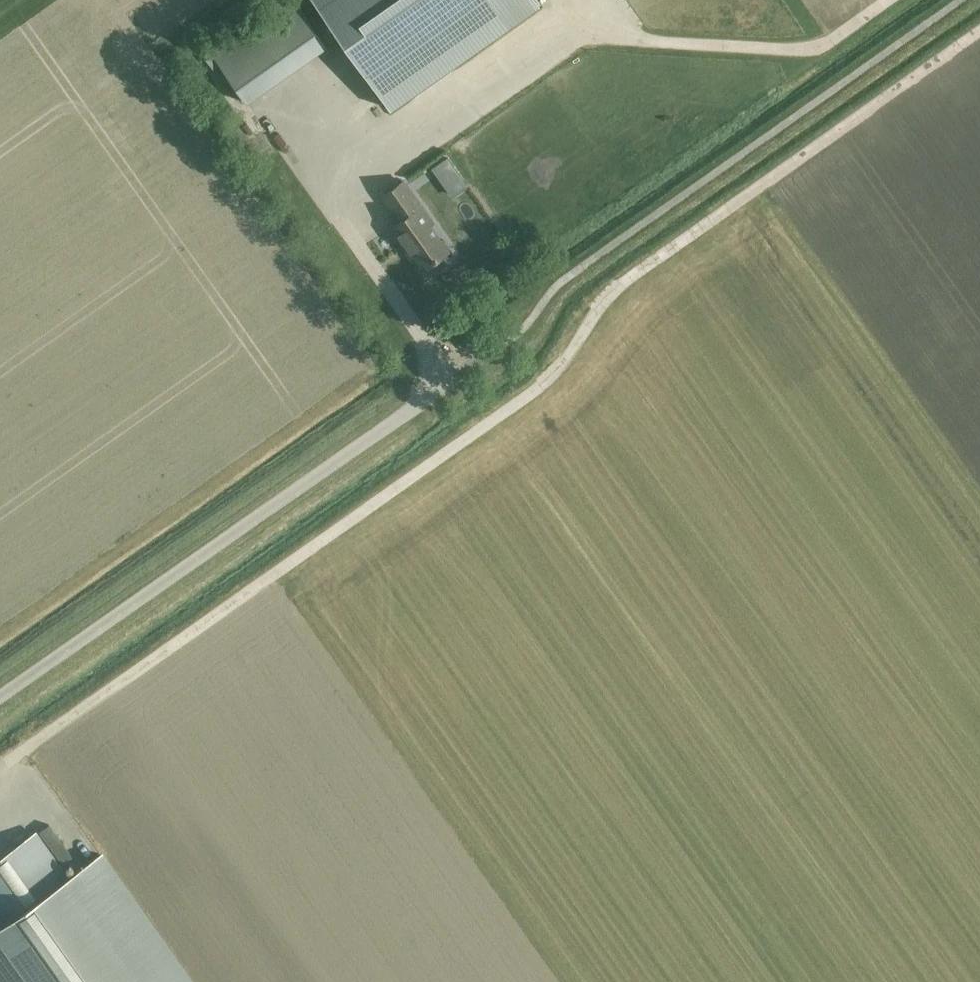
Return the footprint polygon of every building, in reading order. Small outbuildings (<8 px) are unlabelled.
[(540,4),(537,0),(381,0),(352,22),(375,61),(313,109),(332,157),(364,194),(577,47),(540,4)] [(646,0),(622,0),(630,11),(646,0)] [(404,181),(383,195),(382,196),(400,221),(391,228),(405,248),(408,246),(424,268),(448,250),(430,225),(433,222),(404,181)] [(70,875),(67,877),(35,831),(0,856),(0,981),(191,981),(100,854),(70,875)]
